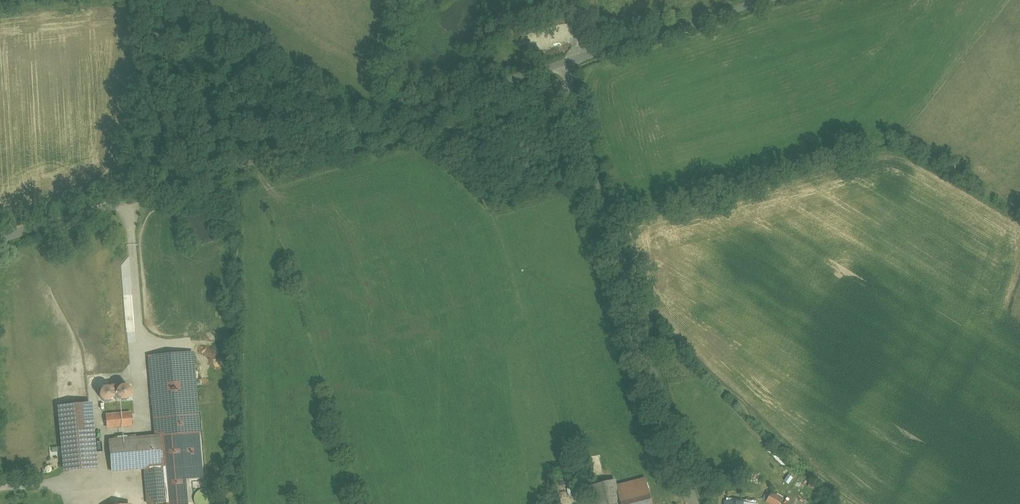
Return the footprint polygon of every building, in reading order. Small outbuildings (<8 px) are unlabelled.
[(194,350),(147,354),(154,436),(161,435),(182,433),(200,432),(194,350)] [(117,389),(116,391),(116,394),(117,396),(118,398),(121,400),(123,400),(126,400),(128,399),(130,397),(131,395),(132,392),(131,390),(130,388),(128,386),(125,385),(123,385),(120,385),(118,387),(117,389)] [(100,391),(99,393),(99,395),(100,398),(102,400),(104,401),(106,402),(109,402),(111,401),(113,399),(114,397),(115,394),(114,391),(113,389),(111,387),(109,386),(106,386),(103,387),(101,388),(100,391)] [(92,402),(57,406),(63,471),(98,468),(92,402)] [(132,427),(131,411),(105,413),(106,429),(132,427)] [(200,432),(182,433),(186,479),(204,477),(200,432)] [(161,435),(164,468),(167,502),(167,503),(188,503),(186,479),(182,433),(161,435)] [(154,436),(109,439),(112,472),(144,469),(164,468),(161,435),(154,436)] [(147,503),(167,502),(164,468),(144,469),(147,503)] [(617,486),(615,480),(607,482),(613,503),(645,503),(652,501),(646,479),(617,486)] [(591,486),(596,503),(613,503),(607,482),(591,486)] [(764,499),(771,500),(773,491),(766,490),(764,499)] [(773,503),(784,503),(787,502),(778,492),(769,500),(773,503)]
